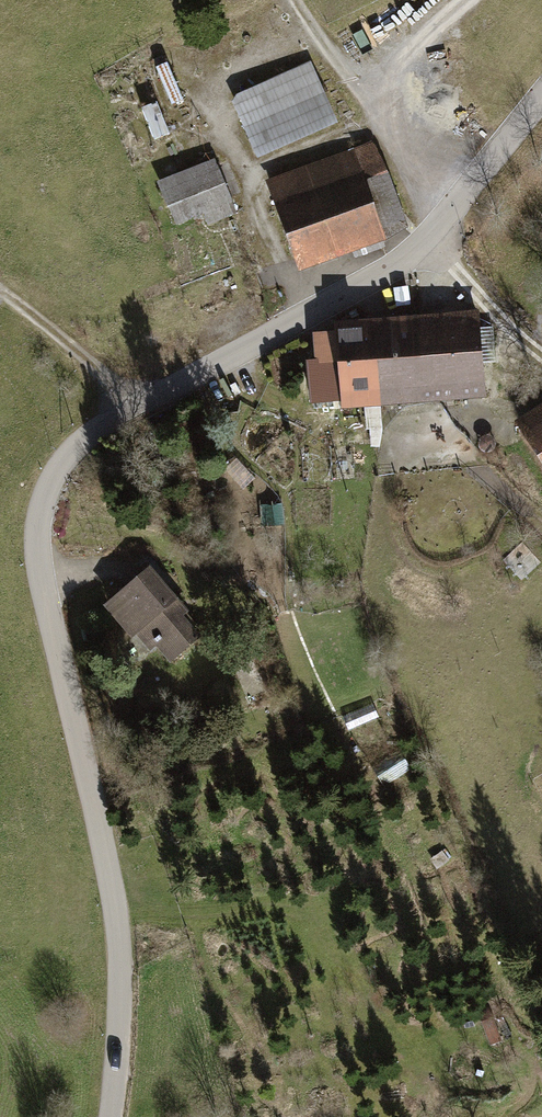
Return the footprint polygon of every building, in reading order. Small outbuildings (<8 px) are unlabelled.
[(334,116),(313,64),(233,95),(254,148),(334,116)] [(403,220),(373,141),(266,181),(296,260),(403,220)] [(175,218),(205,209),(208,219),(237,210),(220,154),(161,172),(175,218)] [(483,395),(477,312),(336,322),(337,333),(316,334),(320,396),(341,395),(341,405),(483,395)] [(513,418),(541,466),(541,401),(513,418)] [(280,504),(260,506),(261,528),(281,527),(280,504)] [(194,610),(152,564),(104,607),(133,638),(142,630),(171,662),(204,632),(189,616),(194,610)] [(348,729),(378,717),(372,704),(343,717),(348,729)] [(411,771),(399,750),(371,766),(383,787),(411,771)] [(451,858),(444,849),(430,858),(436,868),(451,858)] [(479,1021),(490,1046),(502,1041),(492,1016),(479,1021)]
